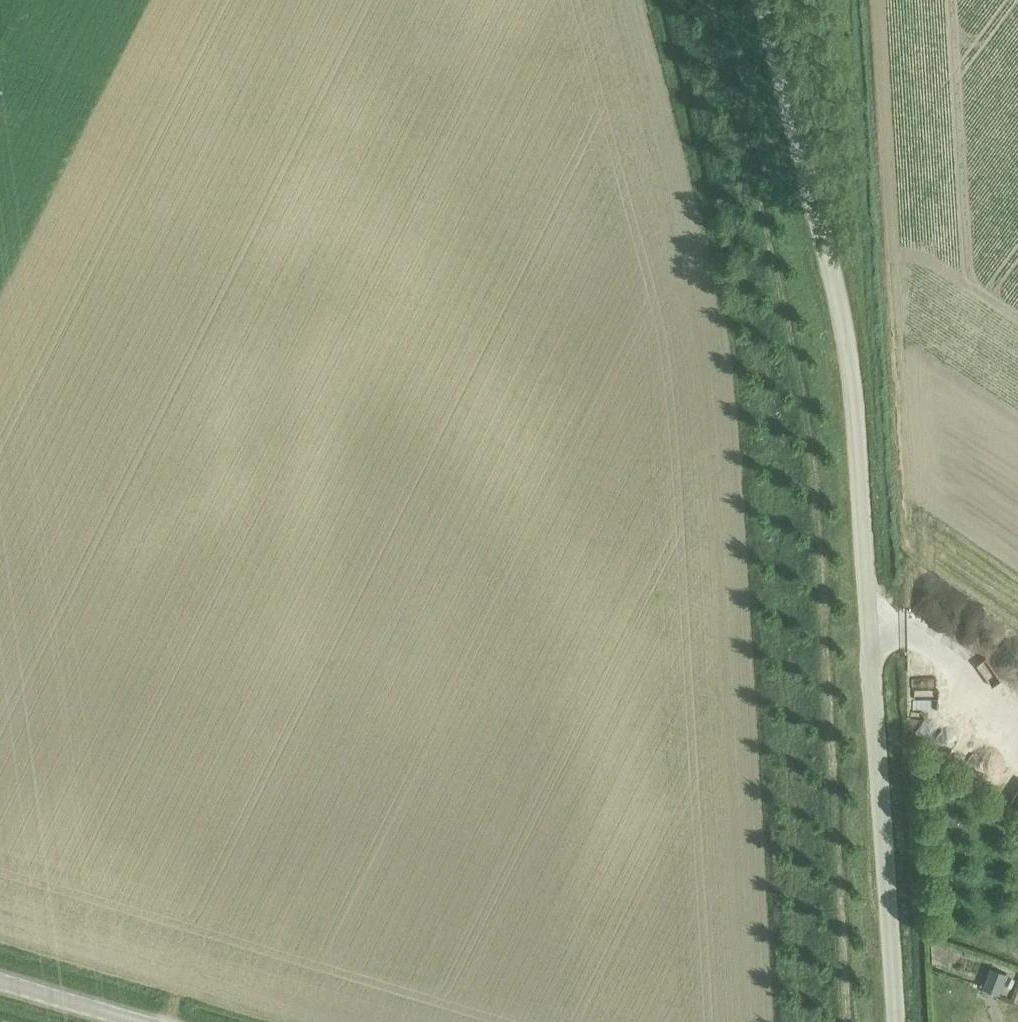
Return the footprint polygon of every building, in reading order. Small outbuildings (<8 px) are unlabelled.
[(936,693),(939,671),(916,668),(913,690),(936,693)] [(983,986),(1001,992),(1007,972),(990,966),(983,986)]
